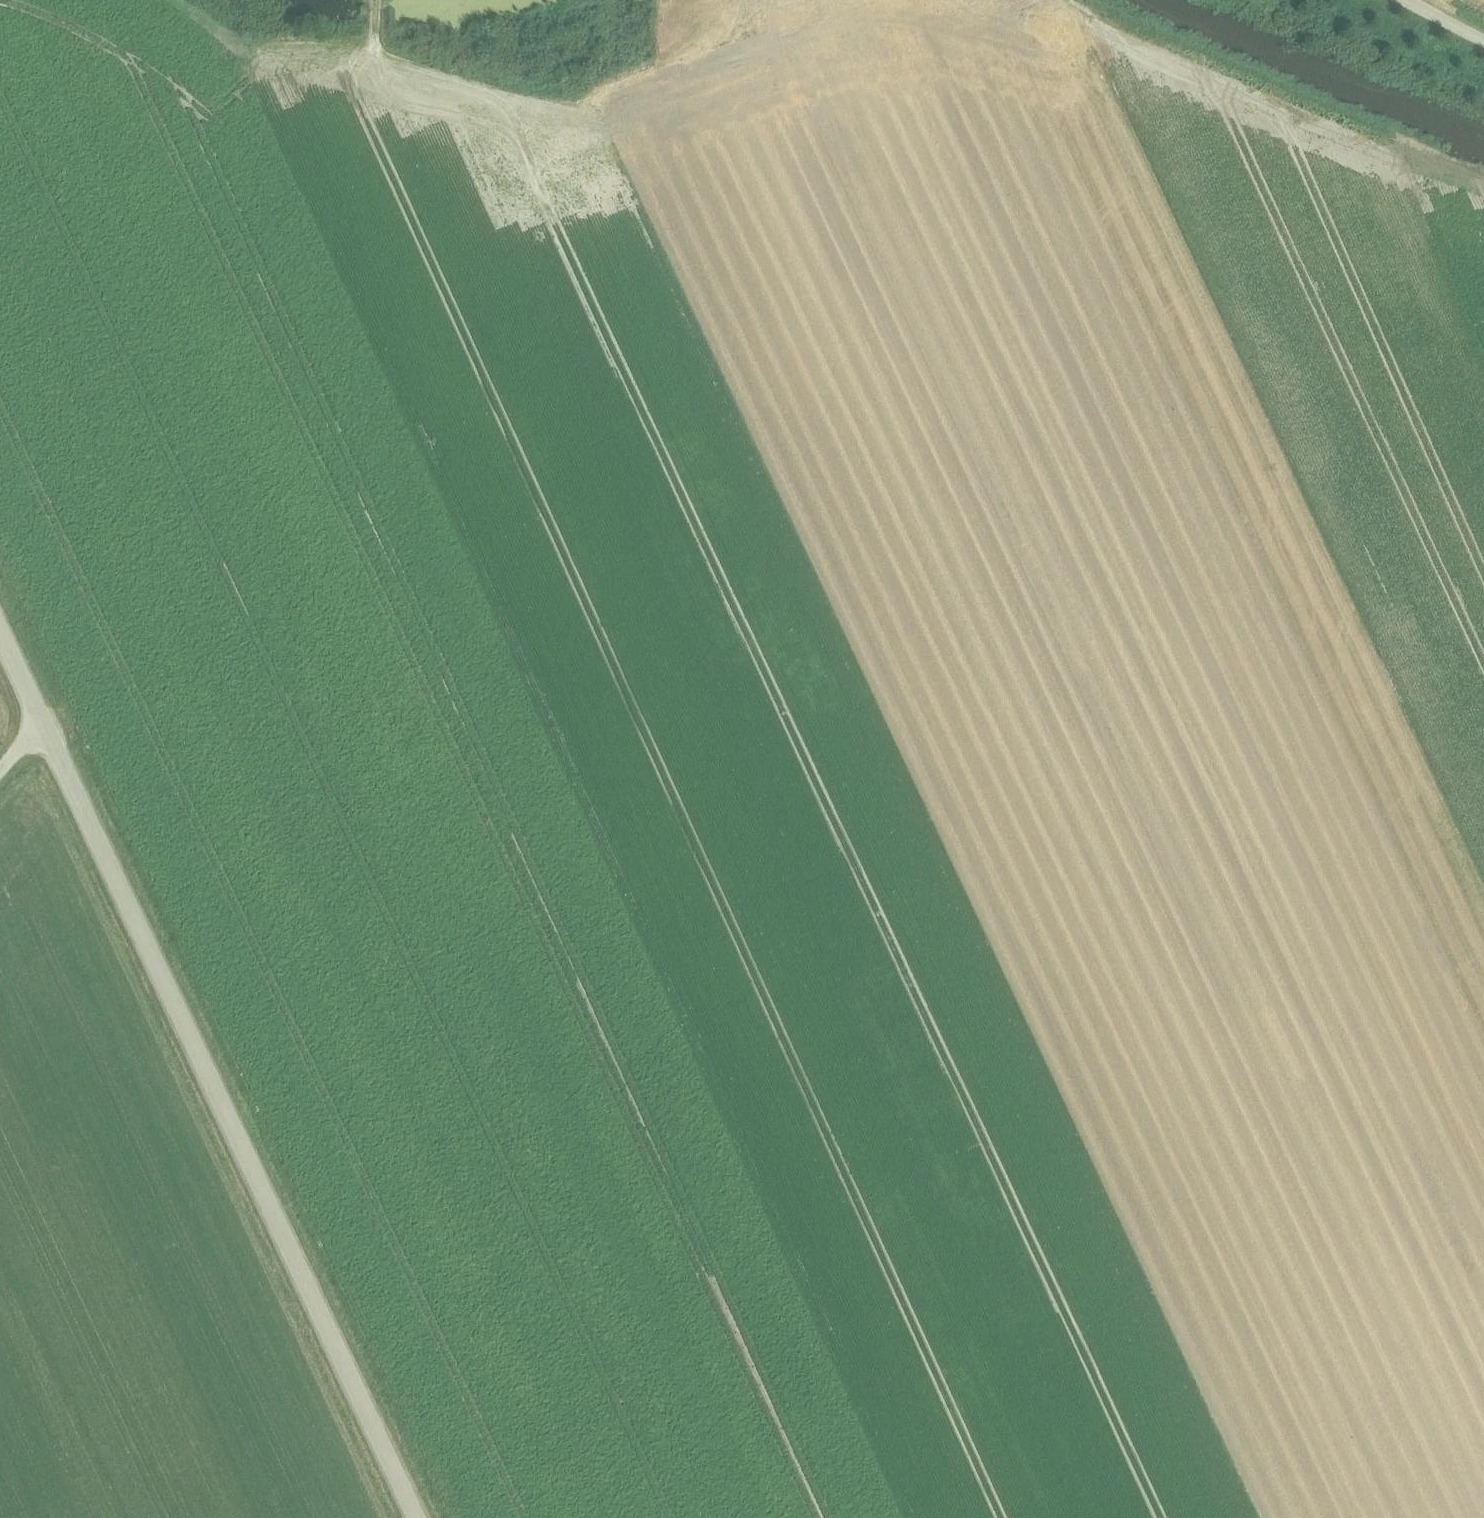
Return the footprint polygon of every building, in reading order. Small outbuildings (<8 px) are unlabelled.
[(718,14),(717,1),(699,3),(701,16),(718,14)]
